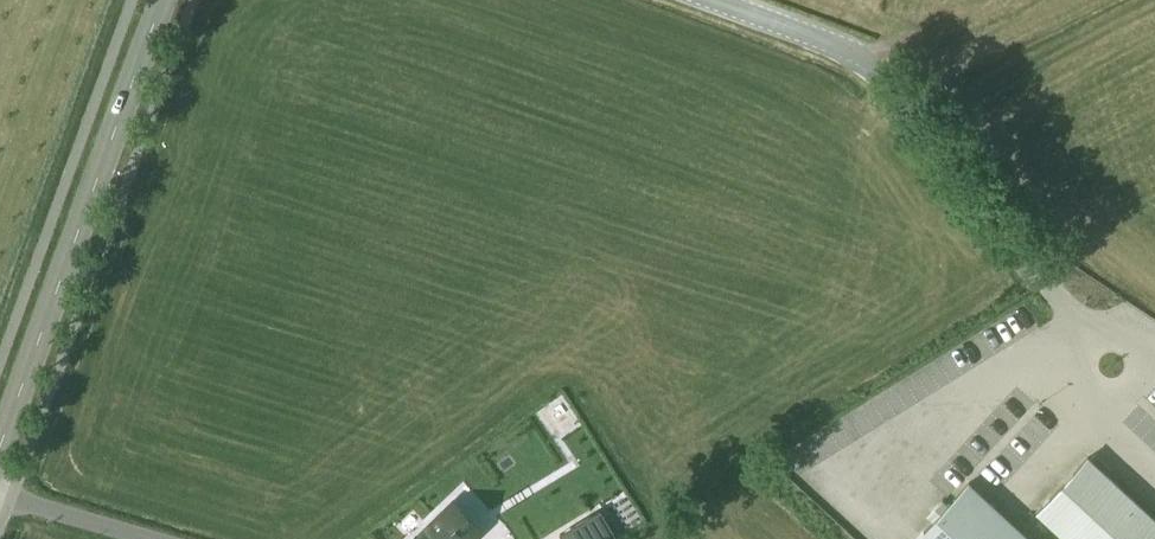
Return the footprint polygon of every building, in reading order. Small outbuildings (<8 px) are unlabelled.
[(1063,538),(1154,538),(1154,519),(1087,457),(1035,513),(1063,538)] [(966,483),(914,538),(1027,538),(966,483)] [(574,538),(613,538),(615,538),(599,512),(590,517),(596,527),(574,538)] [(409,538),(458,538),(434,515),(409,538)]
